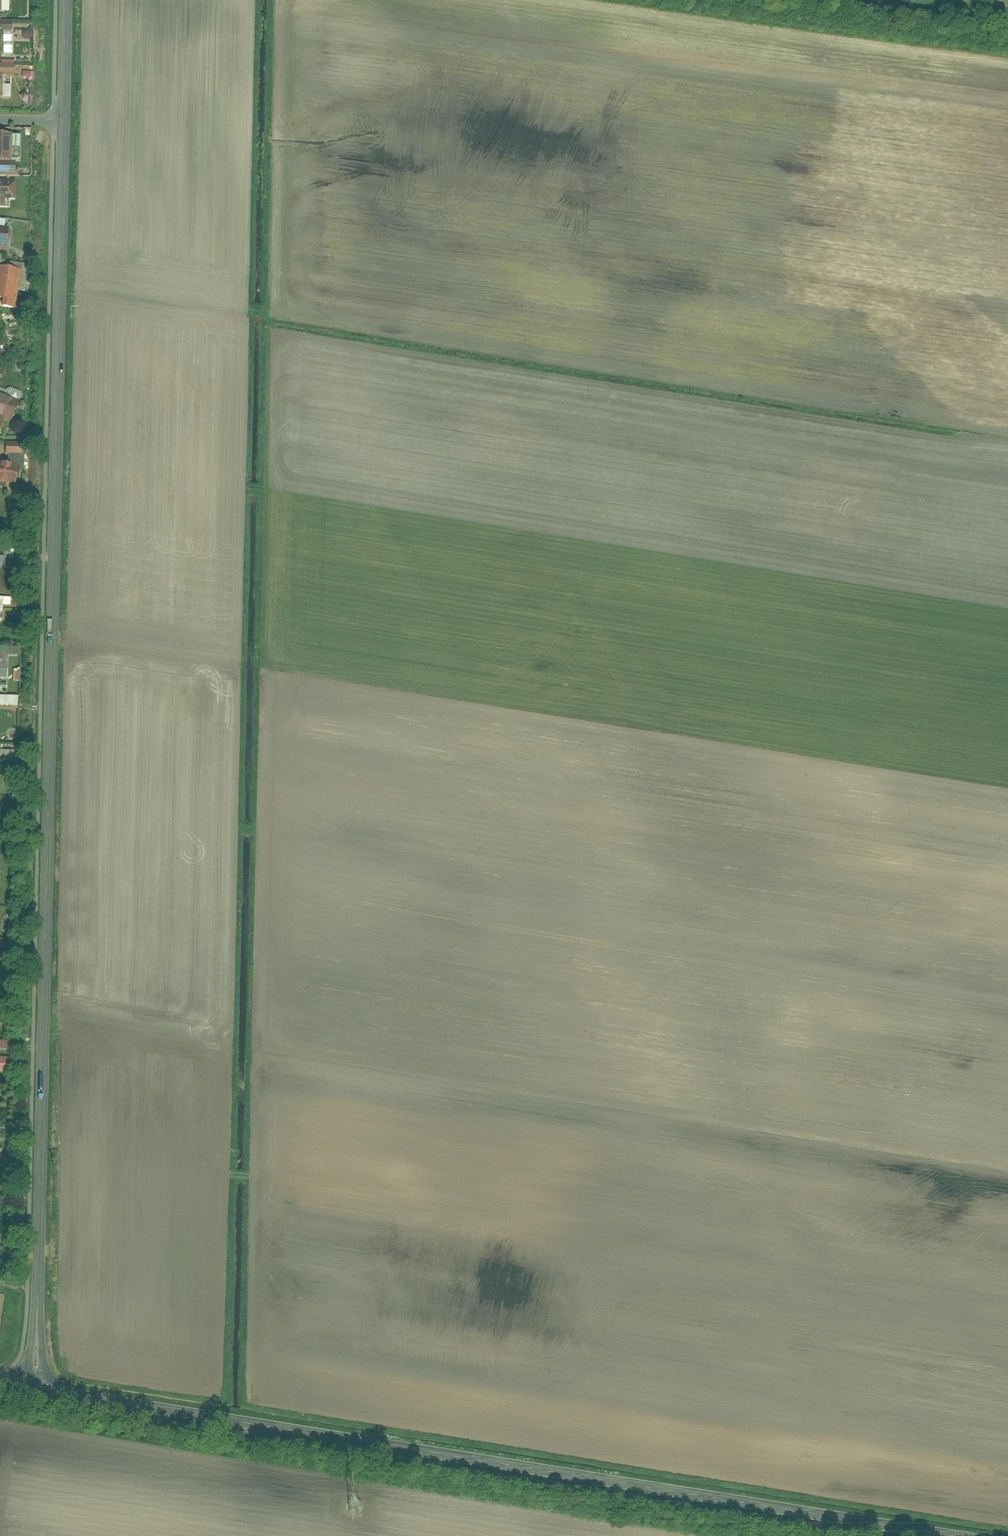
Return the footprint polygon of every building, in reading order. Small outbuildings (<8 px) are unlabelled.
[(10,160),(11,133),(0,133),(0,160),(10,160)] [(4,199),(15,199),(16,181),(0,180),(0,207),(4,207),(4,199)] [(6,253),(8,231),(0,230),(0,252),(6,253)] [(0,270),(0,311),(16,313),(22,273),(0,270)] [(18,351),(18,359),(25,359),(26,352),(18,351)] [(11,422),(19,401),(0,393),(0,418),(11,422)] [(5,443),(5,454),(24,454),(24,444),(5,443)] [(14,488),(19,466),(0,461),(0,485),(14,488)] [(11,1073),(12,1057),(0,1057),(0,1072),(11,1073)]
